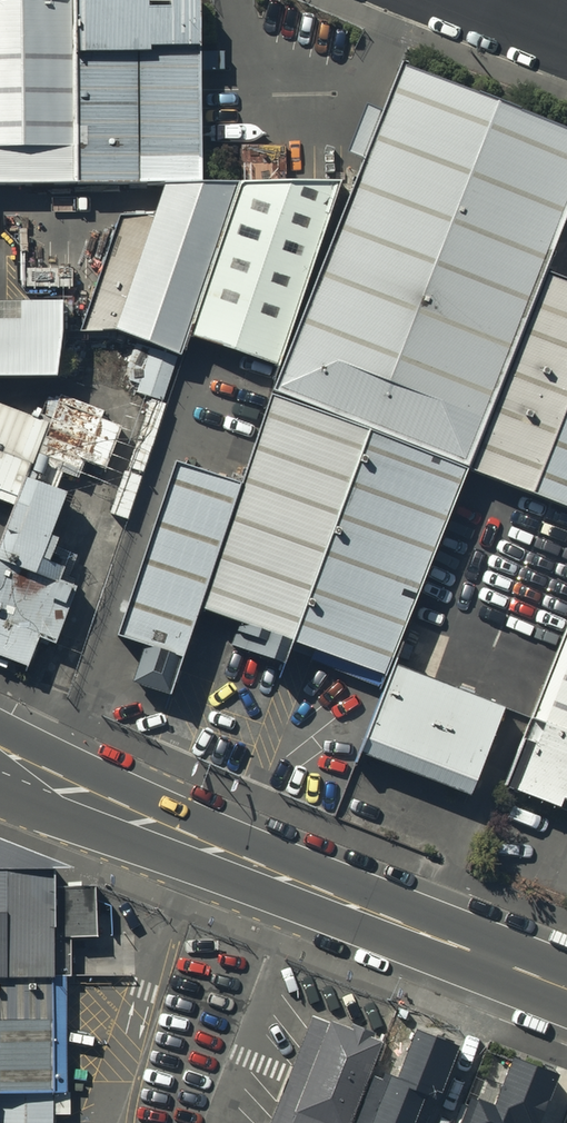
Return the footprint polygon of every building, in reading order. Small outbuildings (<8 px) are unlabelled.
[(75,183),(74,6),(74,0),(0,0),(0,183),(75,183)] [(201,6),(74,6),(75,183),(164,184),(202,184),(201,6)] [(456,476),(535,280),(566,203),(566,139),(399,67),(272,403),(456,476)] [(276,362),(341,182),(243,183),(191,338),(276,362)] [(185,353),(191,338),(243,183),(202,184),(164,184),(151,216),(123,213),(82,334),(116,329),(185,353)] [(535,280),(456,476),(464,479),(566,516),(566,290),(535,280)] [(0,308),(0,371),(53,371),(58,339),(58,307),(0,308)] [(29,672),(39,643),(56,649),(78,589),(66,584),(76,558),(56,550),(58,543),(52,541),(68,499),(56,495),(63,476),(79,482),(85,466),(105,473),(123,426),(106,420),(109,412),(63,395),(59,404),(48,400),(42,415),(35,412),(33,418),(0,406),(0,504),(15,510),(0,549),(0,661),(29,672)] [(456,476),(272,403),(238,495),(194,612),(386,684),(391,672),(464,479),(456,476)] [(175,662),(194,612),(238,495),(183,475),(120,641),(175,662)] [(510,766),(566,788),(566,615),(510,766)] [(500,712),(391,672),(386,684),(360,754),(470,794),(500,712)] [(53,865),(0,845),(0,1122),(54,1122),(53,865)] [(96,885),(56,886),(57,936),(97,936),(96,885)] [(376,1042),(371,1040),(373,1035),(369,1030),(358,1026),(351,1026),(350,1030),(314,1016),(271,1122),(344,1122),(376,1042)] [(417,1027),(397,1076),(392,1074),(372,1122),(416,1122),(428,1092),(440,1096),(460,1045),(417,1027)] [(513,1058),(494,1106),(473,1098),(463,1122),(542,1122),(560,1076),(513,1058)]
